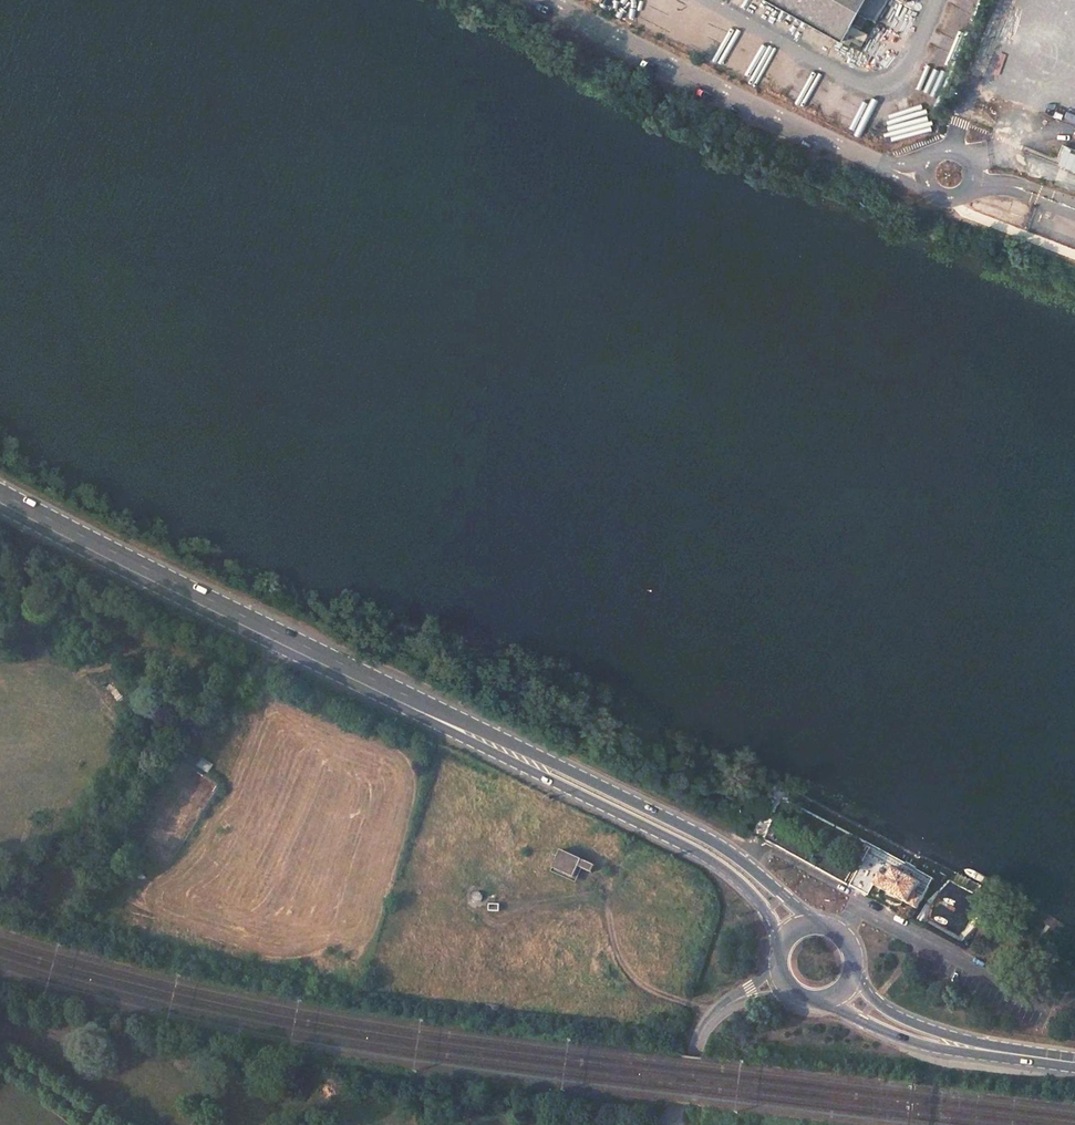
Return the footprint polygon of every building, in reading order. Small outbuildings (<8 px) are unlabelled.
[(844,35),(863,0),(781,0),(844,35)] [(1065,144),(1057,164),(1074,171),(1074,148),(1065,144)] [(199,767),(210,773),(215,764),(204,758),(199,767)] [(933,879),(871,846),(849,886),(876,901),(882,888),(917,907),(933,879)] [(581,860),(561,850),(553,868),(573,877),(581,860)] [(594,865),(581,860),(579,866),(591,872),(594,865)] [(472,892),(473,902),(484,902),(484,892),(472,892)] [(937,966),(961,977),(964,971),(940,960),(937,966)] [(470,1080),(458,1078),(457,1086),(468,1087),(470,1080)]
